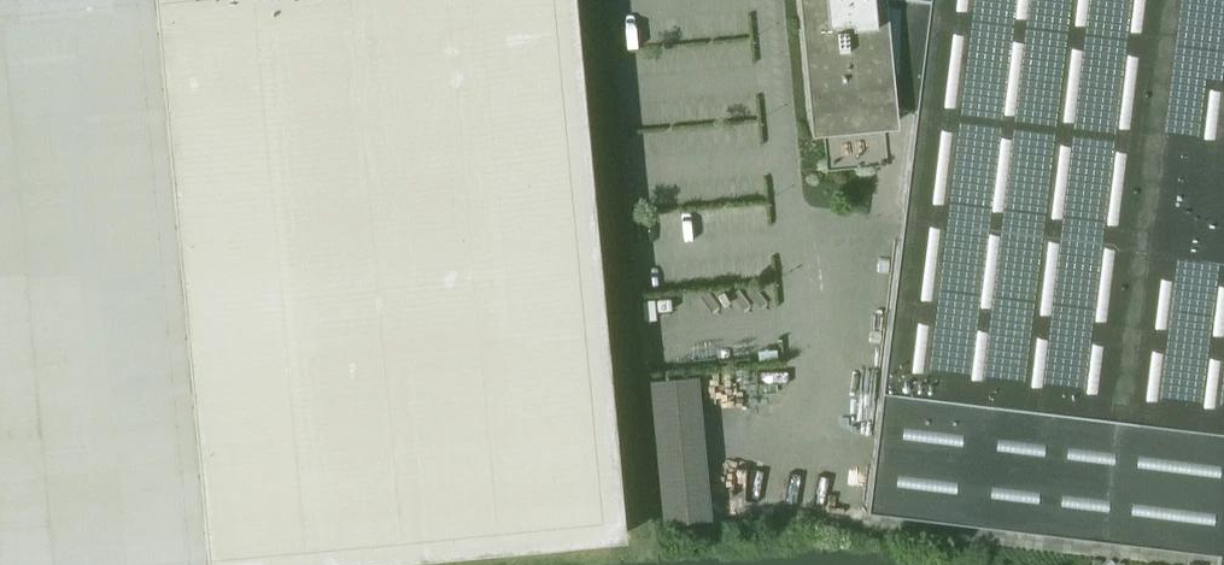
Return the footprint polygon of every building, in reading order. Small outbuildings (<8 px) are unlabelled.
[(626,535),(576,0),(0,0),(0,564),(299,564),(626,535)] [(882,388),(1223,430),(1223,0),(799,0),(811,130),(898,121),(896,105),(916,107),(882,388)] [(660,377),(668,522),(720,519),(712,374),(660,377)] [(882,388),(868,507),(1219,549),(1217,564),(1223,564),(1223,430),(882,388)]
